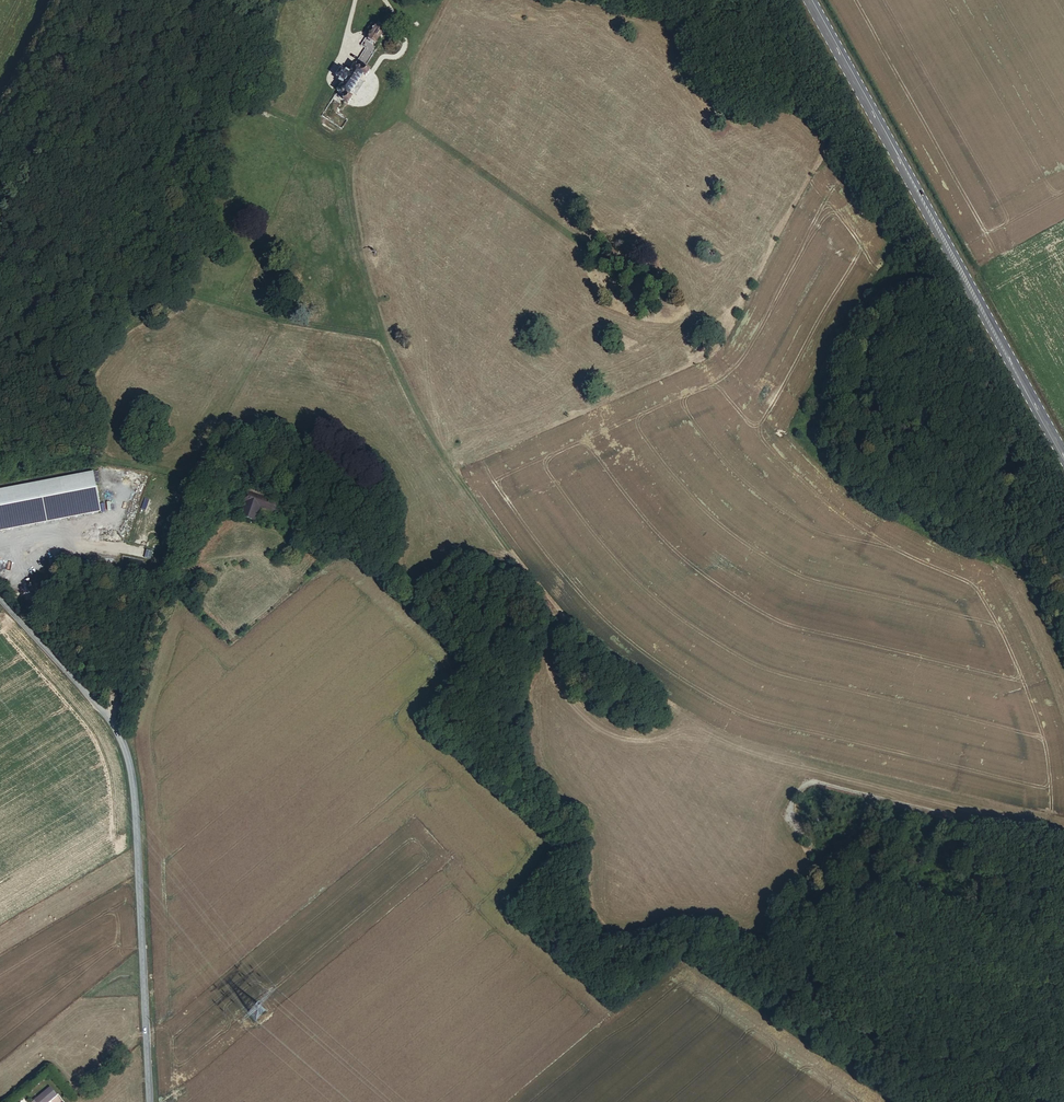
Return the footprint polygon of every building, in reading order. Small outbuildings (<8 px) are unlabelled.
[(362,38),(357,45),(362,49),(347,73),(342,70),(340,71),(339,70),(334,78),(336,79),(335,81),(340,85),(320,116),(324,119),(340,130),(346,120),(335,113),(343,101),(348,104),(351,98),(348,96),(350,91),(361,73),(365,76),(369,70),(364,67),(377,47),(374,45),(375,43),(376,44),(377,41),(378,42),(382,36),(381,35),(383,33),(382,32),(383,30),(377,26),(376,25),(375,27),(373,27),(373,28),(368,25),(364,33),(368,36),(367,38),(365,37),(363,38),(362,38)] [(0,490),(0,531),(101,511),(94,472),(0,490)] [(274,504),(242,491),(237,502),(240,503),(236,516),(250,522),(255,509),(271,515),(274,504)] [(32,1101),(48,1101),(55,1095),(48,1087),(32,1101)]
